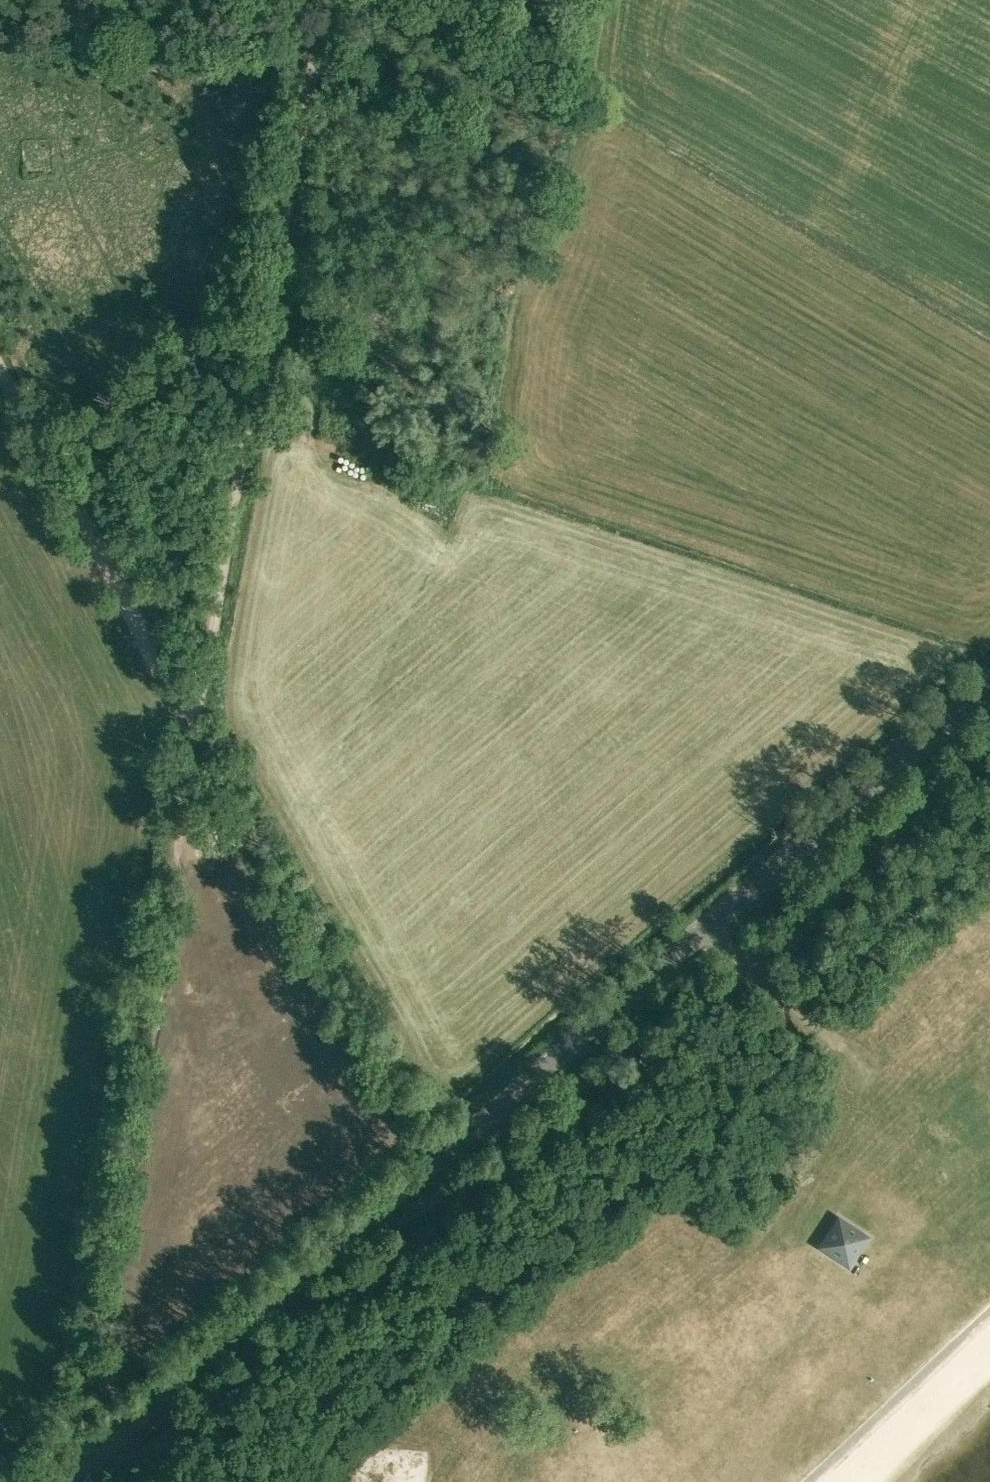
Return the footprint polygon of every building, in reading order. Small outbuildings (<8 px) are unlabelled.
[(840,1220),(822,1246),(849,1263),(866,1237),(840,1220)]
